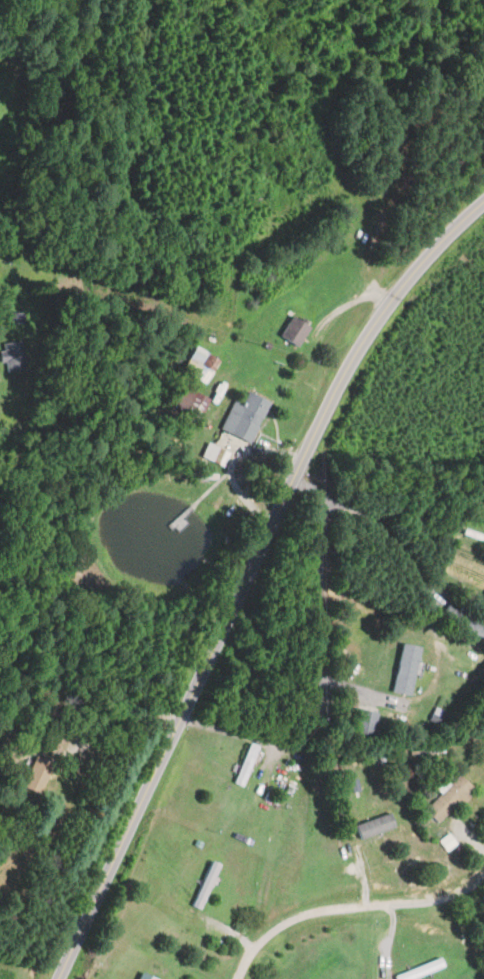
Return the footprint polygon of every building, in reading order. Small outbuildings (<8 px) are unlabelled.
[(8,312),(22,312),(22,321),(8,321),(8,312)] [(300,347),(313,327),(295,315),(282,335),(300,347)] [(5,360),(0,361),(0,351),(3,350),(2,343),(20,340),(25,367),(7,370),(5,360)] [(208,383),(222,360),(199,346),(185,369),(208,383)] [(200,423),(212,399),(186,386),(174,409),(200,423)] [(223,429),(254,442),(272,401),(250,392),(246,402),(236,398),(223,429)] [(231,452),(215,446),(210,460),(226,466),(231,452)] [(483,543),(483,542),(483,537),(467,529),(465,534),(483,543)] [(395,692),(414,696),(424,647),(405,643),(395,692)] [(358,737),(378,737),(378,709),(358,709),(358,737)] [(262,748),(252,743),(234,782),(244,787),(262,748)] [(56,763),(37,755),(24,786),(42,794),(56,763)] [(478,790),(464,775),(427,809),(442,824),(478,790)] [(364,842),(400,828),(394,813),(358,827),(364,842)] [(194,907),(203,911),(224,866),(215,862),(194,907)] [(445,958),(396,975),(398,978),(418,978),(449,968),(445,958)]
